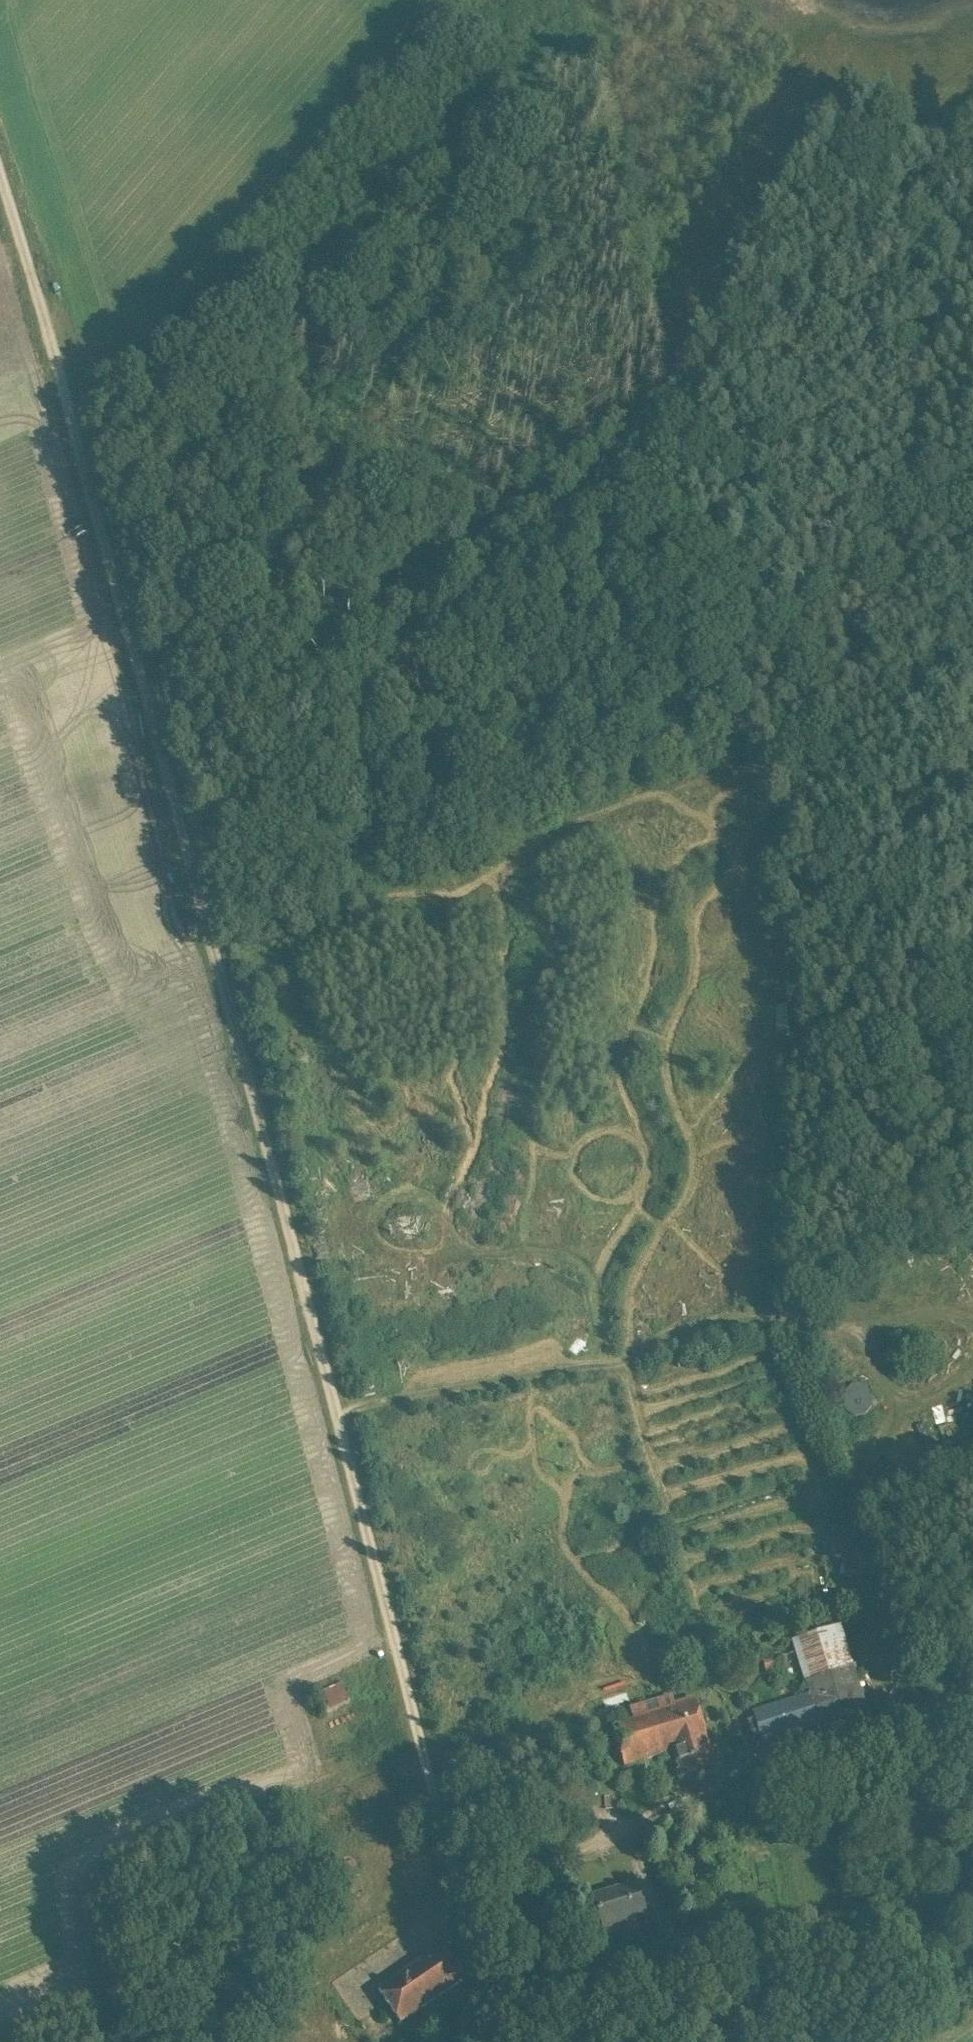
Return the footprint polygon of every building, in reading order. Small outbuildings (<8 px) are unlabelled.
[(326,1713),(351,1702),(342,1682),(317,1692),(326,1713)] [(833,1689),(811,1696),(755,1714),(763,1740),(817,1723),(822,1740),(847,1732),(841,1713),(833,1689)] [(654,1712),(663,1743),(666,1753),(674,1751),(682,1778),(715,1768),(707,1741),(708,1740),(696,1700),(654,1712)] [(666,1753),(663,1743),(654,1712),(612,1724),(624,1765),(666,1753)] [(606,1925),(645,1913),(636,1884),(597,1896),(606,1925)] [(658,1958),(678,1952),(667,1916),(647,1922),(658,1958)] [(441,1947),(380,1988),(391,2005),(402,2021),(463,1980),(452,1963),(441,1947)]
